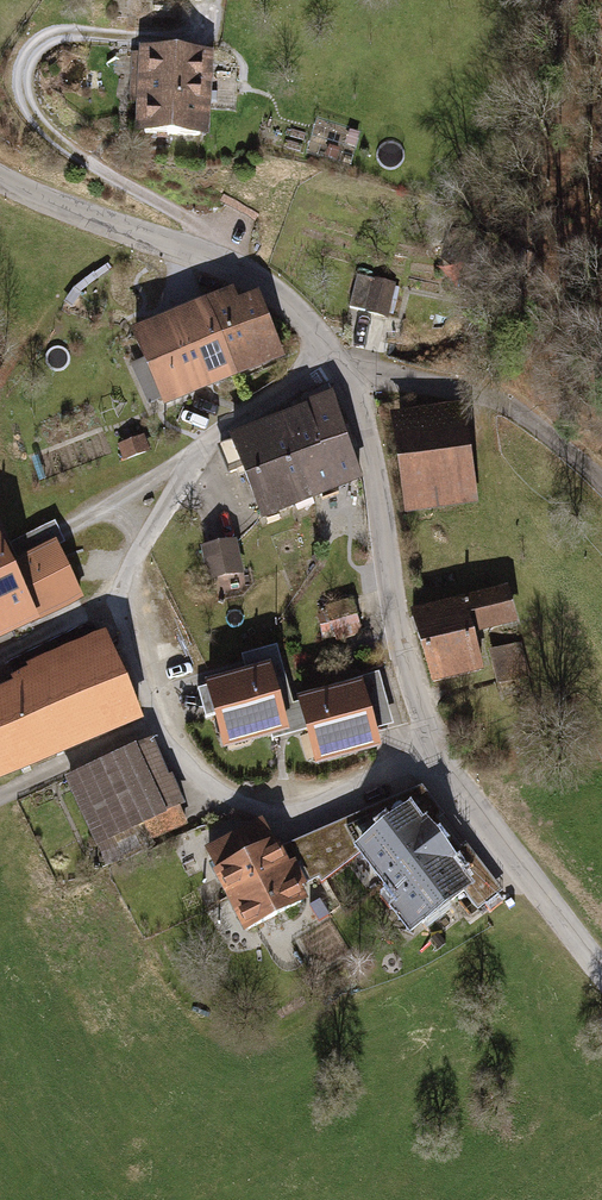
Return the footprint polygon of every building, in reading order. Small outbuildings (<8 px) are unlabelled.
[(204,143),(204,52),(134,53),(135,143),(204,143)] [(349,308),(366,312),(373,281),(356,277),(349,308)] [(387,316),(394,286),(373,281),(366,312),(387,316)] [(136,333),(165,403),(280,356),(257,298),(237,306),(232,294),(136,333)] [(265,517),(360,479),(329,401),(307,410),(310,416),(221,451),(229,472),(245,466),(265,517)] [(391,423),(407,513),(474,502),(459,411),(391,423)] [(144,436),(117,446),(124,463),(151,453),(144,436)] [(84,602),(55,542),(9,563),(0,544),(0,642),(84,602)] [(227,599),(250,594),(242,550),(206,557),(212,589),(225,587),(227,599)] [(418,619),(440,699),(490,685),(479,645),(524,633),(513,593),(418,619)] [(350,599),(325,606),(335,640),(360,633),(350,599)] [(140,724),(104,636),(25,668),(29,679),(0,691),(0,781),(140,724)] [(214,716),(224,755),(305,734),(297,706),(292,708),(277,649),(242,658),(246,675),(196,688),(204,718),(214,716)] [(492,661),(502,693),(533,684),(523,651),(492,661)] [(297,706),(305,734),(314,770),(381,752),(375,731),(392,727),(379,675),(333,687),(335,692),(296,703),(297,706)] [(153,746),(65,784),(103,873),(122,864),(114,845),(182,816),(153,746)] [(421,789),(279,848),(289,867),(295,864),(308,889),(349,861),(412,939),(452,905),(468,919),(501,889),(421,789)] [(259,821),(204,850),(216,873),(211,876),(245,942),(311,908),(302,893),(308,889),(295,864),(289,867),(279,848),(275,841),(271,843),(259,821)]
